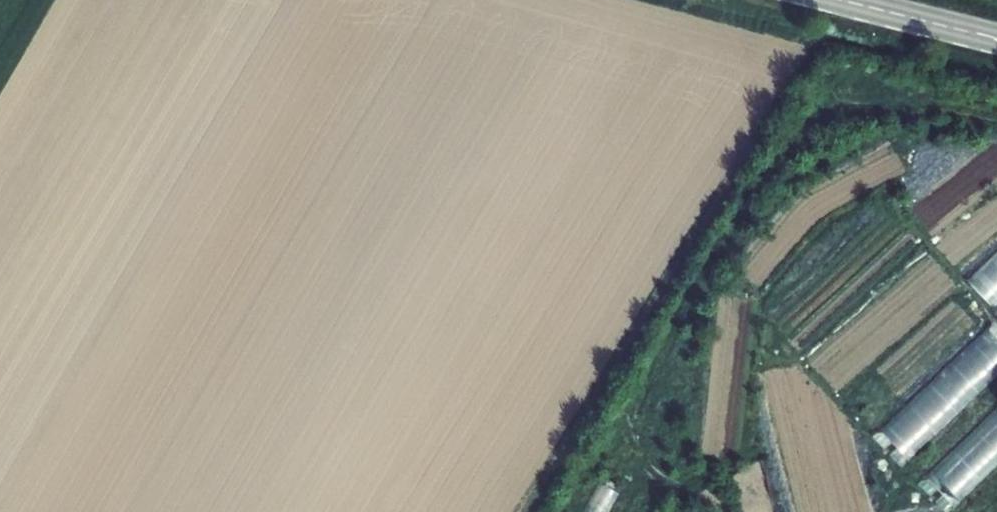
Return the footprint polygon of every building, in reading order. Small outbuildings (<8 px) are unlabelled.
[(970,279),(994,305),(996,302),(996,254),(970,279)] [(911,458),(996,378),(996,326),(996,324),(884,428),(911,458)] [(996,468),(996,410),(935,474),(964,502),(996,468)] [(598,511),(609,511),(619,490),(604,483),(592,509),(598,511)]
